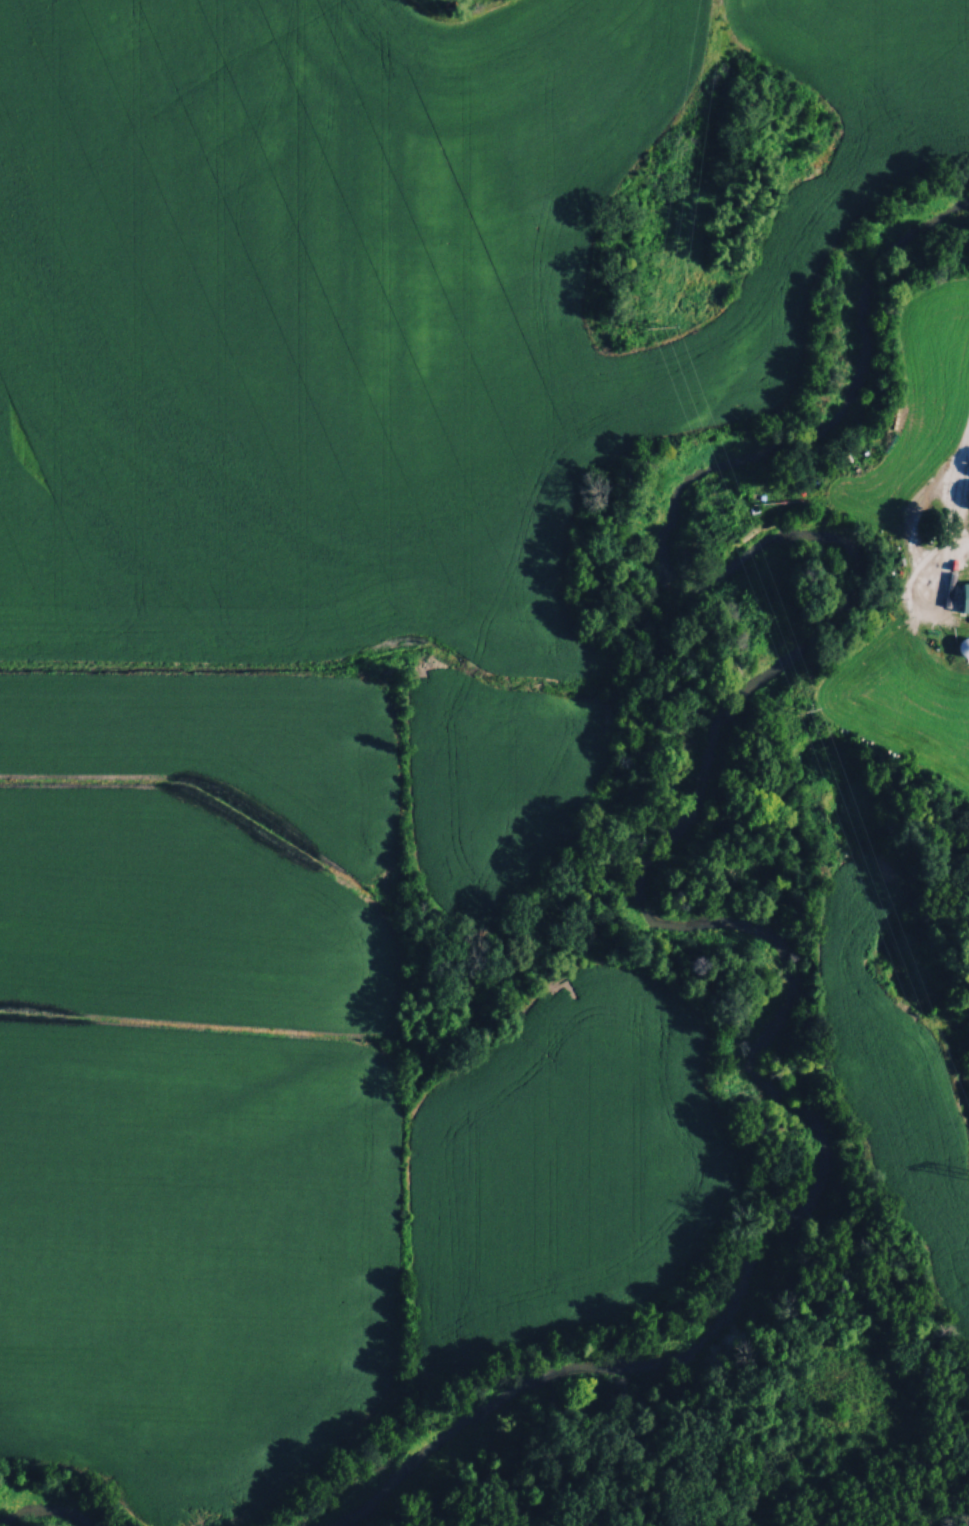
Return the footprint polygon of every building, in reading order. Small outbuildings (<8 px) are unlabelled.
[(925,577),(919,573),(905,598),(912,602),(925,577)] [(966,634),(956,647),(968,658),(968,636),(966,634)]
